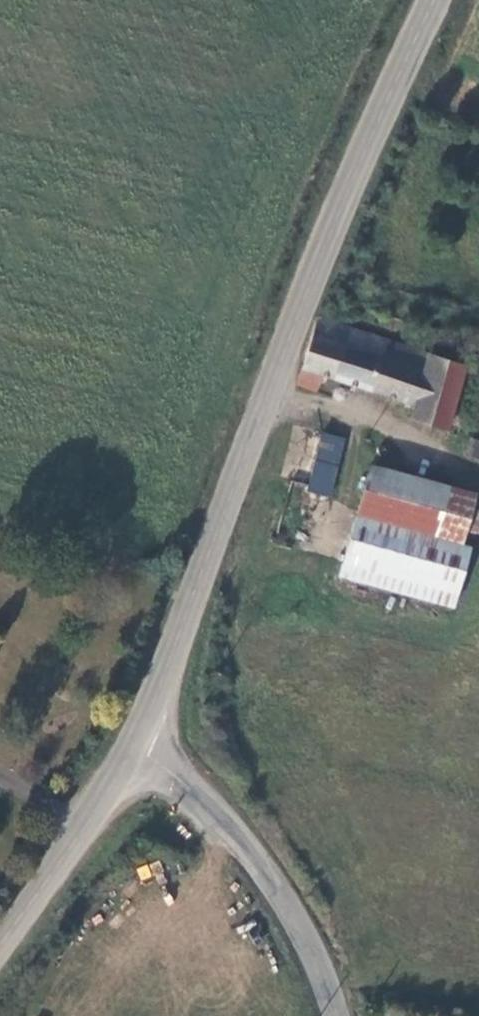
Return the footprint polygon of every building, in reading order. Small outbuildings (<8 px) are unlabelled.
[(445,366),(305,320),(301,318),(286,366),(303,372),(396,403),(393,418),(426,430),(428,421),(437,397),(445,366)] [(296,389),(303,372),(286,366),(280,384),(296,389)] [(447,401),(437,397),(428,421),(440,426),(447,401)] [(305,432),(297,456),(317,463),(324,439),(305,432)] [(317,463),(297,456),(285,492),(309,498),(319,464),(317,463)] [(351,468),(337,515),(443,545),(458,497),(351,468)] [(337,515),(320,579),(433,612),(445,574),(452,547),(443,545),(337,515)] [(136,867),(139,880),(163,874),(159,861),(136,867)]
